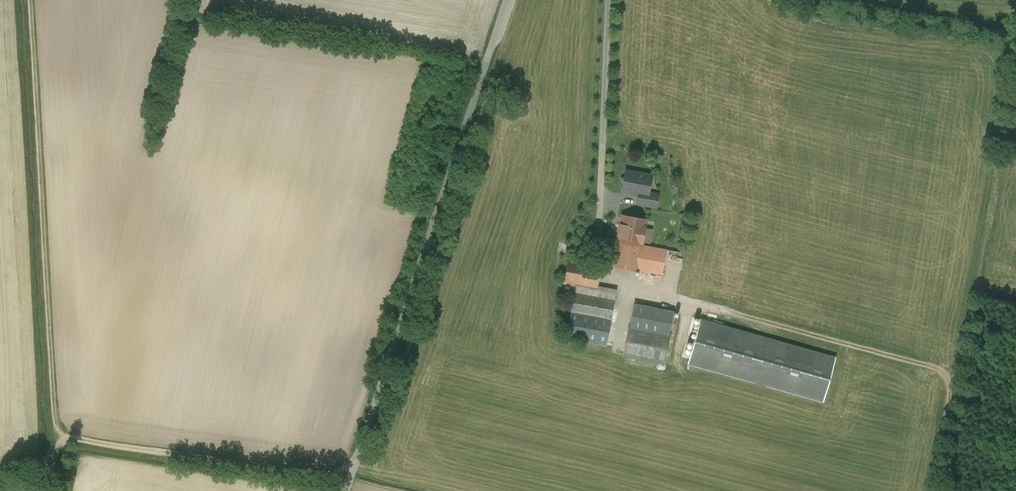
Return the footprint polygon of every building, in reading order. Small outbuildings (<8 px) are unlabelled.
[(651,176),(625,171),(624,177),(621,179),(623,183),(622,188),(628,189),(631,193),(639,195),(647,196),(651,176)] [(657,197),(647,196),(639,195),(638,204),(655,207),(657,197)] [(646,220),(621,216),(615,249),(640,254),(642,246),(646,220)] [(666,250),(642,246),(640,254),(637,270),(662,274),(666,250)] [(640,254),(615,249),(612,265),(637,270),(640,254)] [(602,266),(569,260),(565,283),(576,286),(598,290),(599,286),(602,266)] [(598,290),(576,286),(575,293),(597,297),(598,290)] [(616,290),(599,286),(598,290),(597,297),(614,301),(616,290)] [(597,297),(575,293),(566,337),(606,345),(614,301),(597,297)] [(673,312),(634,304),(629,328),(668,335),(673,312)] [(835,357),(700,319),(688,363),(823,401),(835,357)] [(629,328),(629,327),(623,356),(663,364),(669,335),(668,335),(629,328)]
